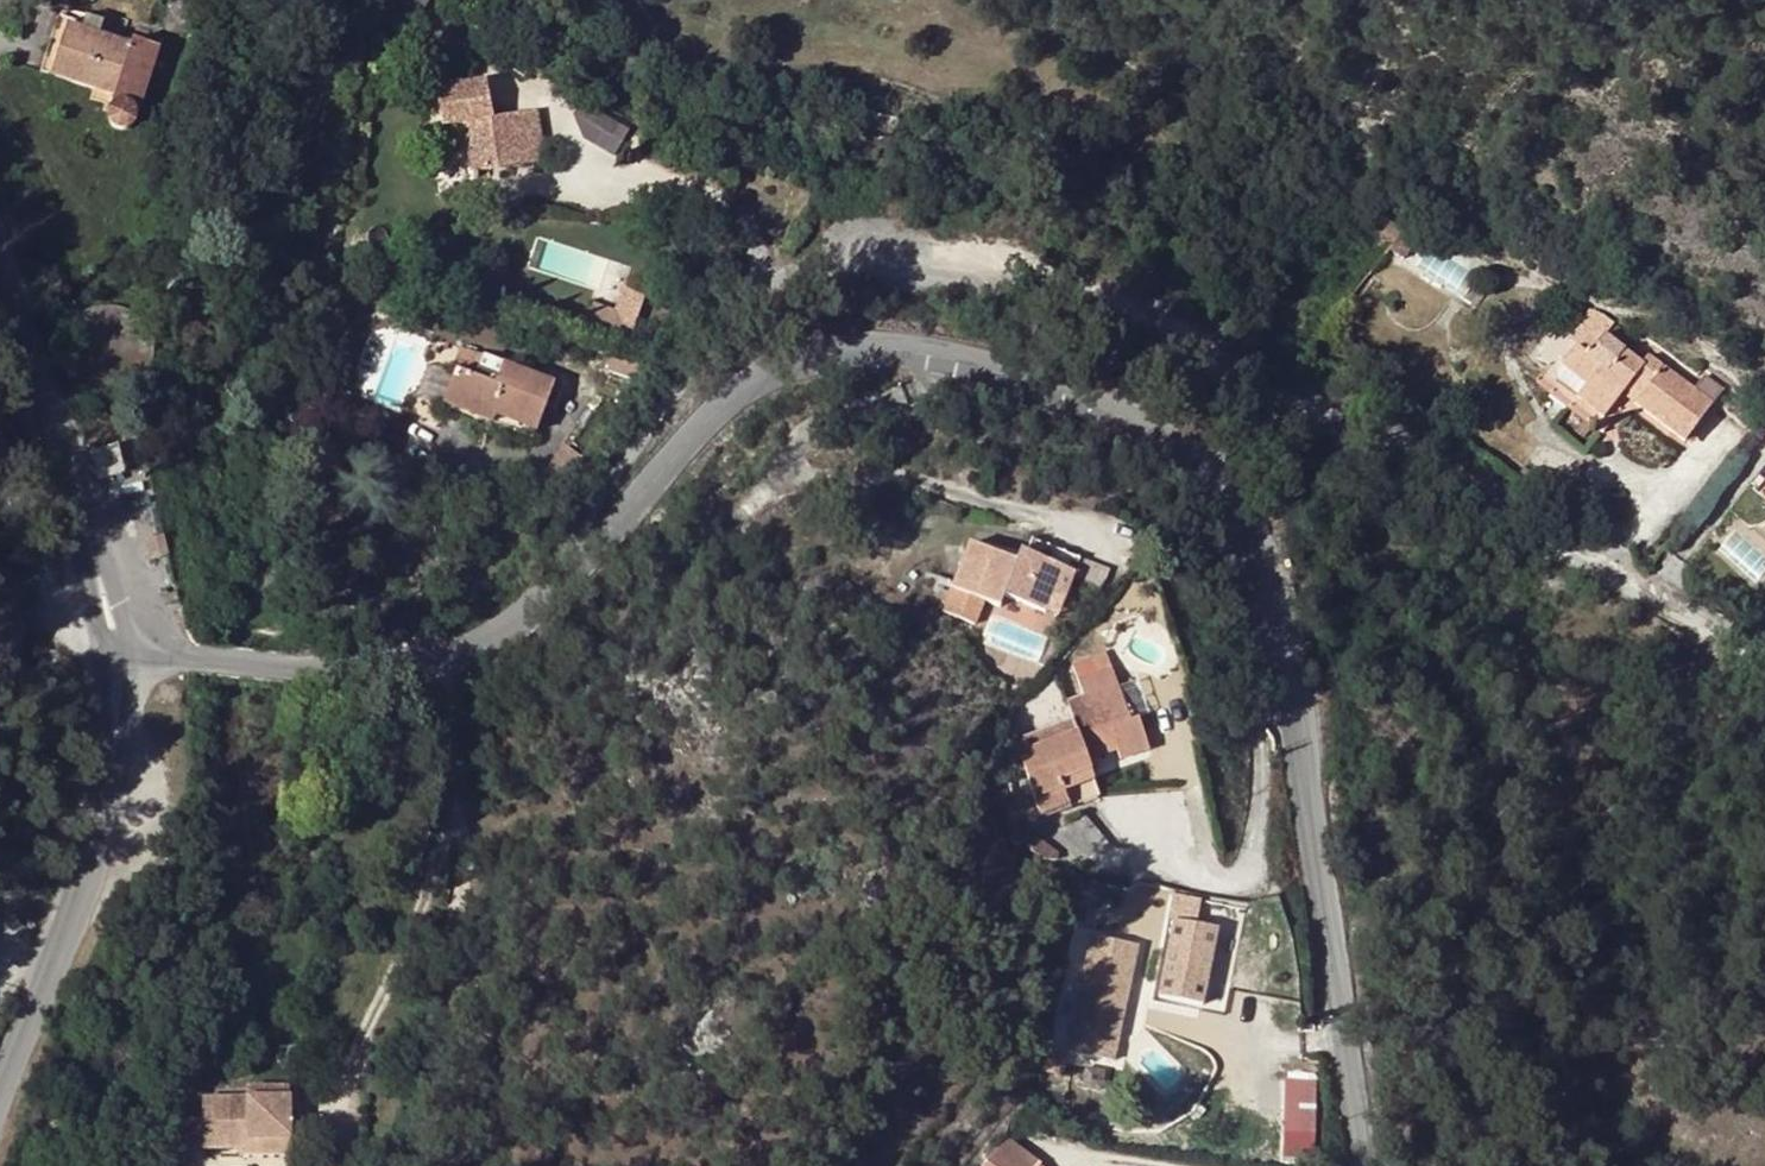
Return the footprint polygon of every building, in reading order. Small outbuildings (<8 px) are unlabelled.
[(52,77),(67,32),(106,45),(108,42),(109,36),(100,33),(103,25),(84,18),(81,27),(57,19),(39,73),(52,77)] [(67,32),(52,77),(114,98),(107,116),(107,120),(109,124),(111,126),(114,129),(117,131),(120,132),(124,132),(128,130),(131,128),(134,125),(158,52),(131,43),(129,48),(108,42),(106,45),(67,32)] [(521,78),(529,66),(510,52),(501,64),(521,78)] [(543,160),(535,112),(486,120),(479,82),(426,91),(433,129),(458,125),(467,173),(543,160)] [(611,158),(625,132),(578,105),(564,131),(611,158)] [(1402,224),(1395,233),(1408,241),(1417,228),(1402,224)] [(1383,249),(1398,258),(1408,241),(1395,233),(1383,249)] [(337,270),(333,290),(347,293),(351,274),(337,270)] [(627,341),(643,293),(619,286),(612,311),(587,302),(579,325),(627,341)] [(658,311),(657,288),(645,289),(645,312),(658,311)] [(1611,325),(1591,309),(1570,336),(1577,348),(1587,355),(1602,336),(1611,325)] [(1646,357),(1609,328),(1602,336),(1640,365),(1646,357)] [(1603,431),(1627,401),(1682,442),(1684,439),(1710,404),(1646,357),(1640,365),(1602,336),(1587,355),(1577,348),(1570,336),(1536,381),(1584,418),(1594,424),(1603,431)] [(535,434),(553,384),(459,350),(450,373),(454,374),(444,400),(493,418),(535,434)] [(634,382),(641,361),(611,350),(604,371),(634,382)] [(490,426),(493,418),(444,400),(441,408),(490,426)] [(1717,409),(1710,404),(1684,439),(1690,445),(1717,409)] [(1588,432),(1594,424),(1584,418),(1578,425),(1588,432)] [(1584,438),(1588,432),(1578,425),(1574,430),(1584,438)] [(126,468),(117,440),(88,448),(97,477),(126,468)] [(169,553),(164,532),(146,536),(151,557),(169,553)] [(1029,543),(1024,556),(1064,571),(1047,617),(1057,620),(1074,576),(1072,575),(1077,562),(1029,543)] [(1047,617),(1064,571),(1024,556),(1020,555),(1015,566),(967,547),(950,591),(985,605),(998,610),(1003,599),(1047,617)] [(976,628),(985,605),(950,591),(940,614),(976,628)] [(1148,753),(1137,721),(1129,724),(1105,652),(1071,663),(1083,697),(1065,703),(1072,720),(1085,757),(1113,747),(1119,763),(1148,753)] [(1087,763),(1085,757),(1072,720),(1024,736),(1026,741),(1016,745),(1042,818),(1069,808),(1098,797),(1087,763)] [(1113,747),(1085,757),(1087,763),(1115,753),(1113,747)] [(1055,853),(1027,831),(1019,842),(1044,862),(1055,861),(1055,853)] [(1090,938),(1067,1053),(1114,1062),(1122,1019),(1116,1018),(1121,994),(1127,995),(1137,948),(1090,938)] [(1163,941),(1155,973),(1218,992),(1227,959),(1163,941)] [(1121,994),(1116,1018),(1122,1019),(1127,995),(1121,994)] [(1062,1076),(1064,1059),(1046,1055),(1043,1072),(1062,1076)] [(196,1102),(196,1067),(175,1068),(176,1103),(196,1102)] [(288,1088),(245,1089),(245,1099),(205,1100),(200,1101),(201,1119),(174,1120),(175,1147),(168,1147),(168,1165),(185,1165),(185,1150),(202,1150),(201,1143),(219,1143),(219,1150),(246,1149),(247,1139),(288,1137),(288,1088)] [(288,1137),(247,1139),(246,1149),(247,1154),(289,1154),(288,1137)] [(1040,1165),(1006,1137),(982,1165),(1039,1165),(1040,1165)] [(1315,1154),(1285,1151),(1284,1162),(1314,1165),(1315,1154)]
